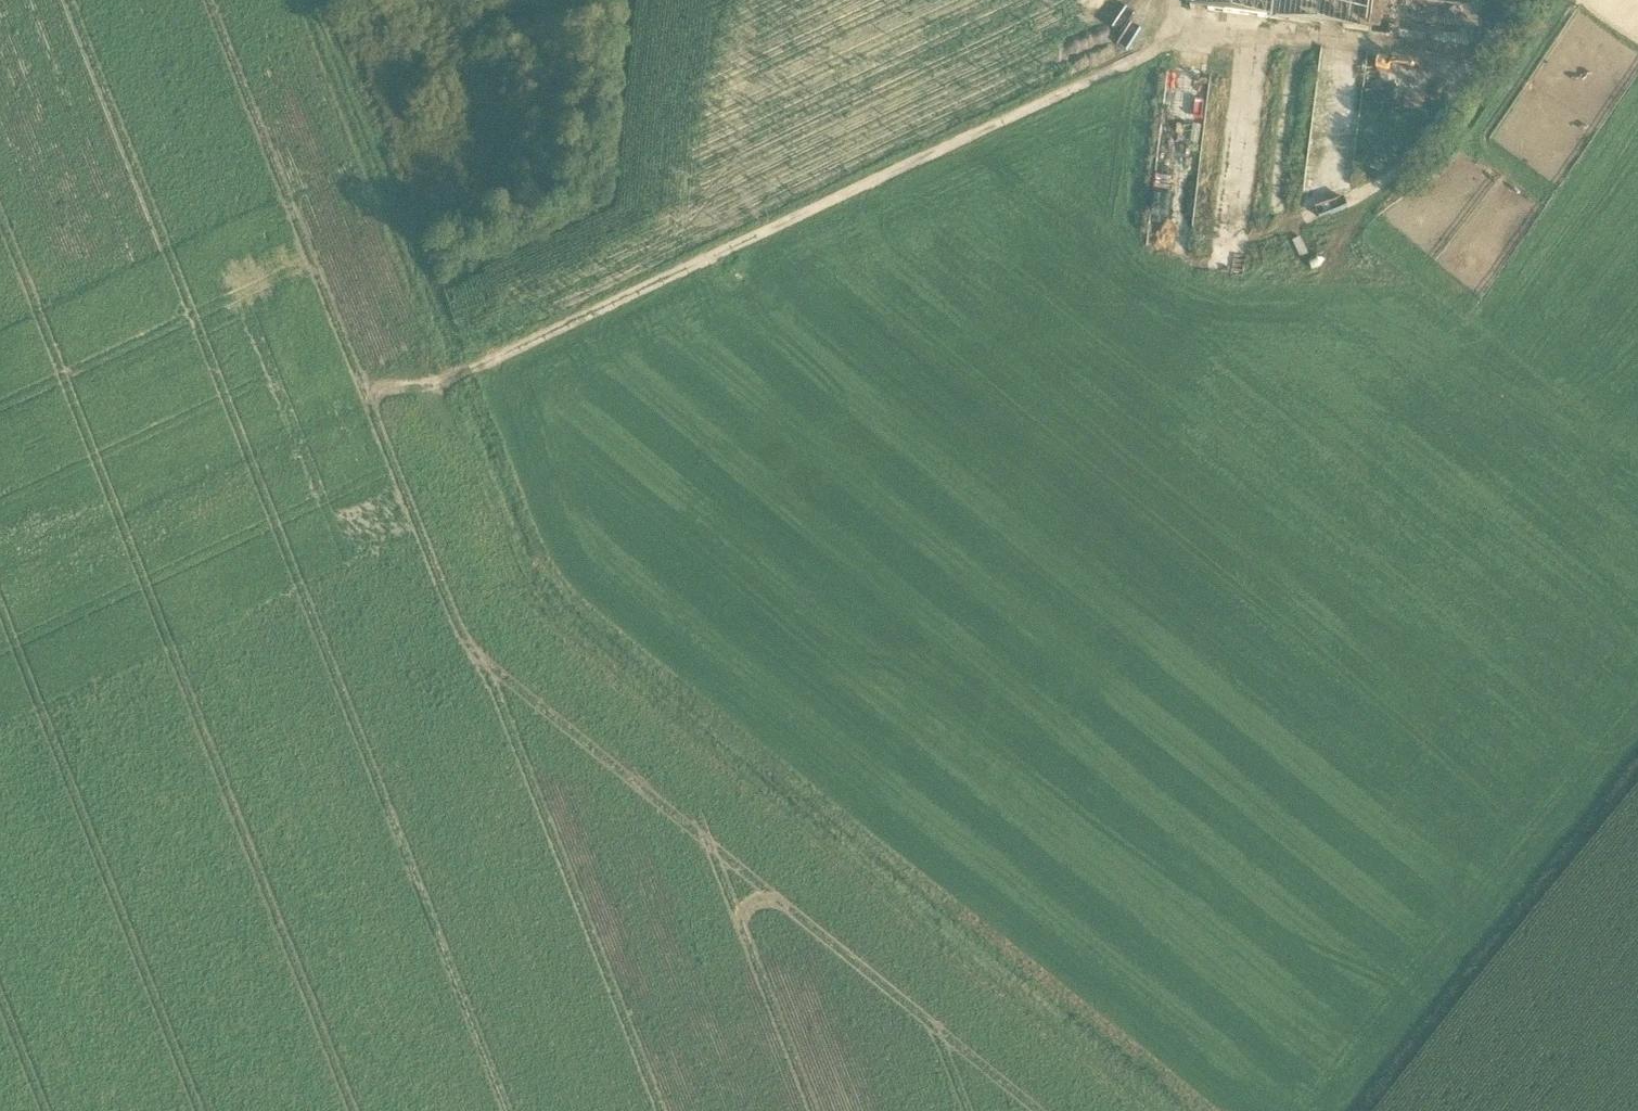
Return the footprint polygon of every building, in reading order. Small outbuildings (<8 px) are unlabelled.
[(1190,9),(1469,45),(1475,0),(1191,0),(1190,9)]
